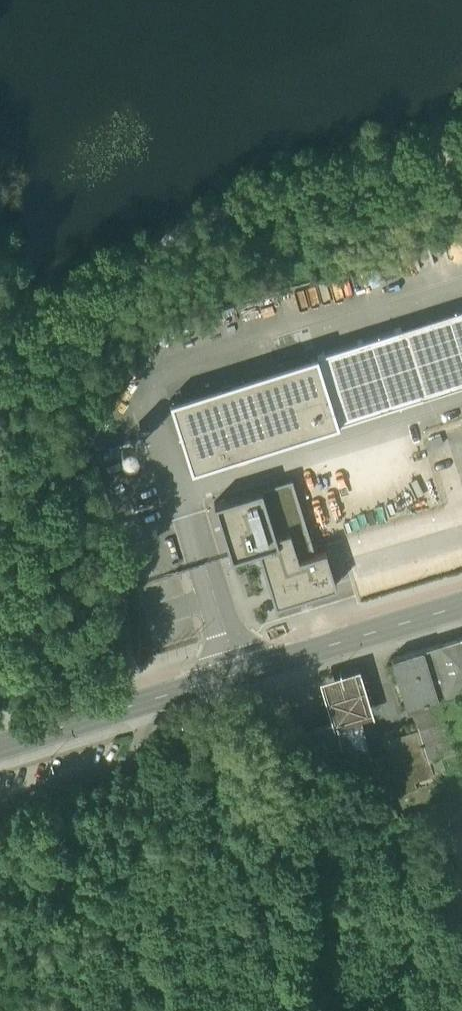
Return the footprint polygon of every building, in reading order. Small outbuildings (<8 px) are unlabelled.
[(316,353),(338,421),(461,382),(461,307),(316,353)] [(169,399),(191,467),(338,421),(316,353),(169,399)] [(134,435),(118,440),(122,452),(138,447),(134,435)] [(317,531),(342,524),(324,466),(300,473),(317,531)] [(292,477),(261,487),(284,561),(314,551),(292,477)] [(261,487),(214,501),(231,556),(258,548),(271,593),(316,580),(319,590),(336,585),(325,548),(314,551),(284,561),(261,487)] [(137,524),(135,517),(116,522),(118,530),(137,524)] [(316,580),(271,593),(275,603),(319,590),(316,580)] [(438,696),(461,689),(461,633),(384,653),(398,708),(409,705),(423,759),(453,751),(438,696)] [(328,724),(366,710),(350,665),(312,679),(328,724)]
